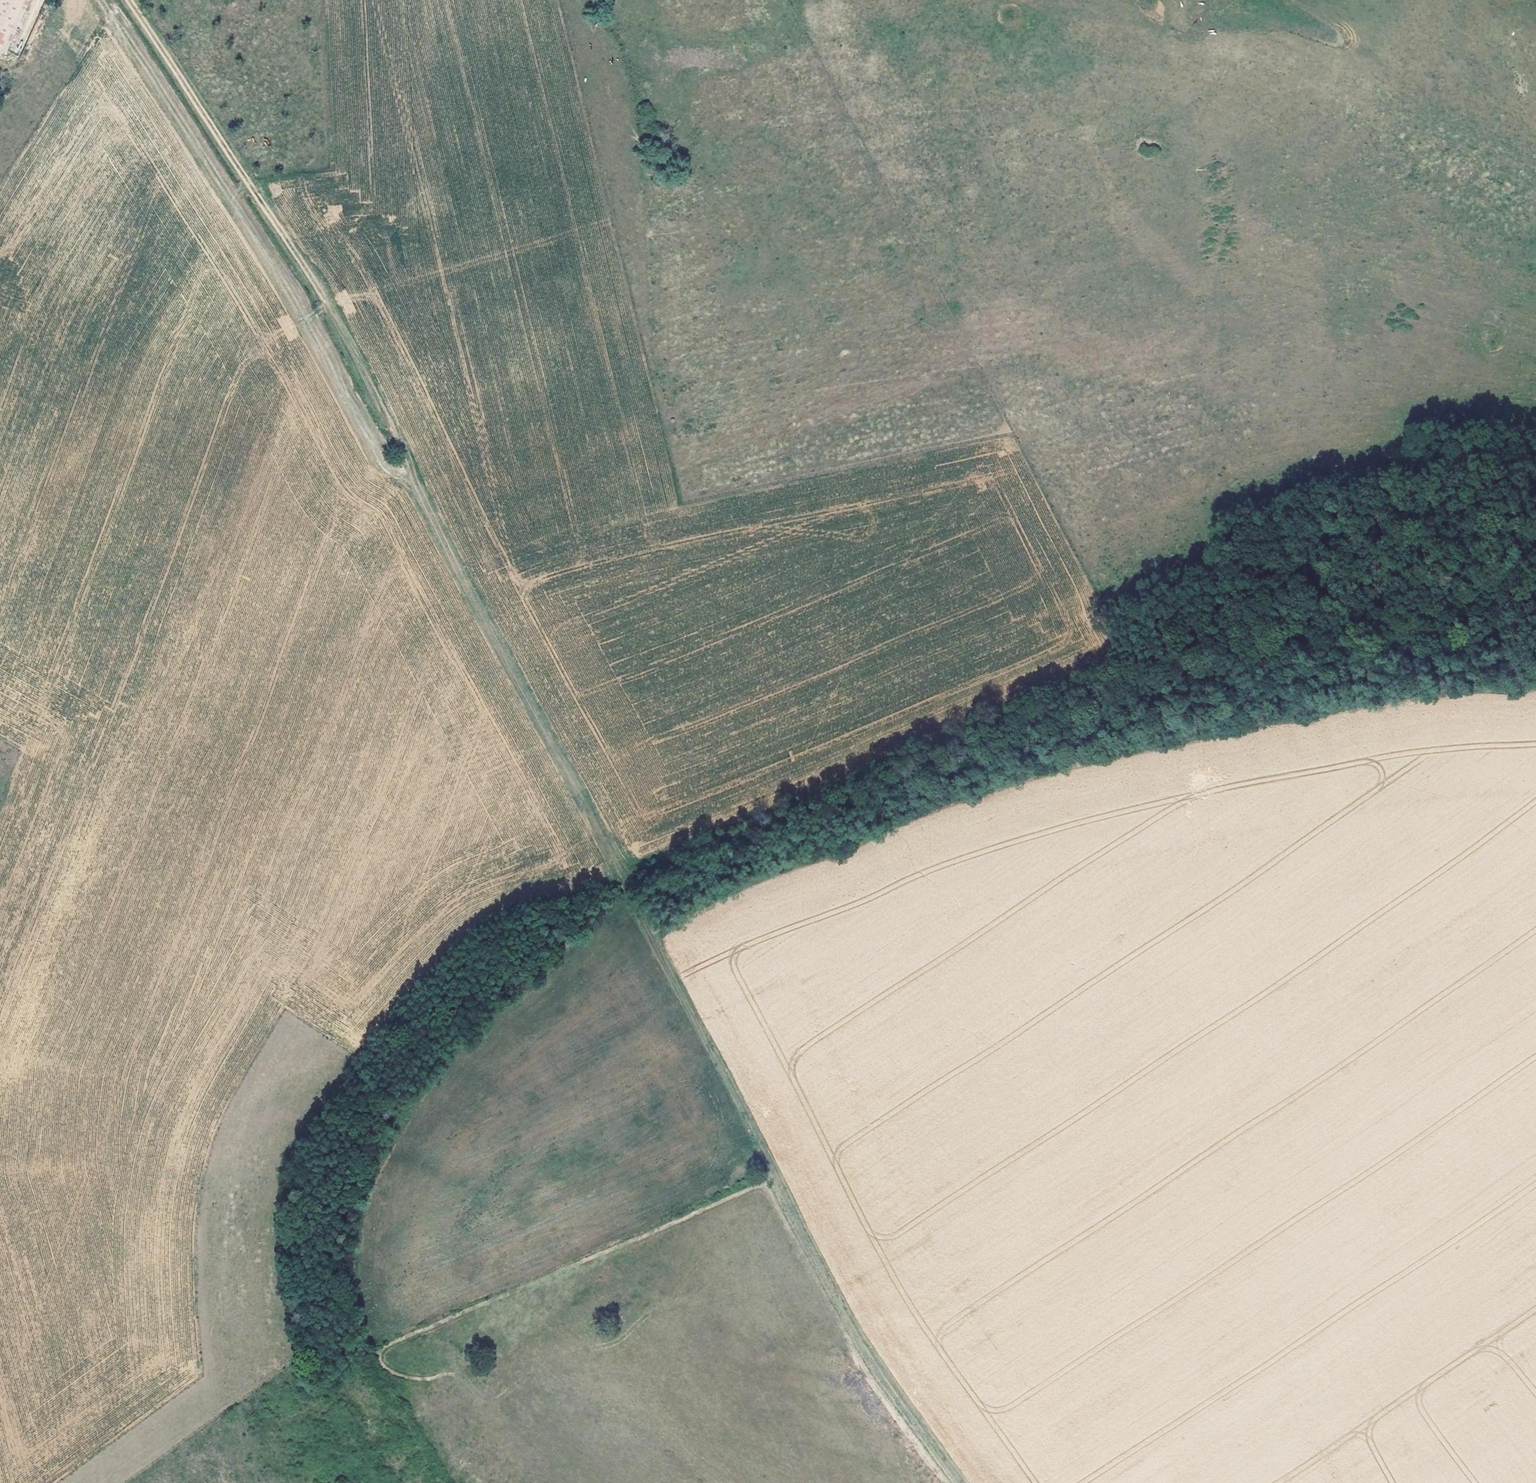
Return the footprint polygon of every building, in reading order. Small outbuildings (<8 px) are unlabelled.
[(5,51),(28,0),(0,0),(0,49),(5,51)]
